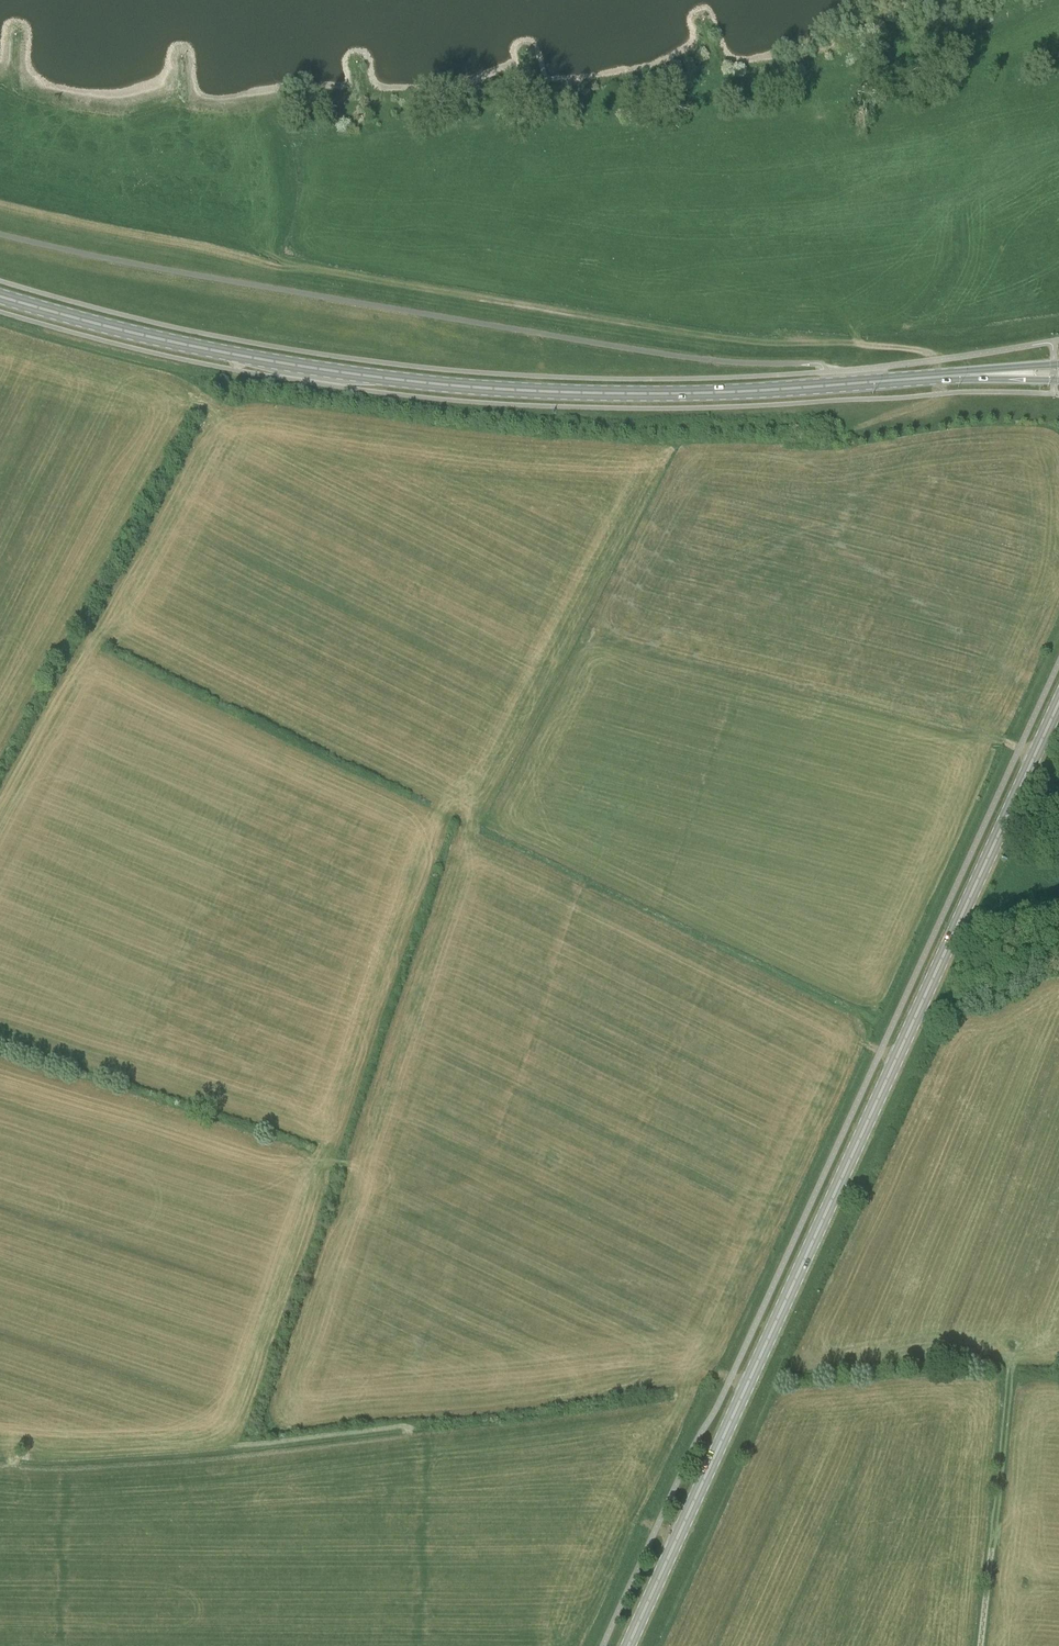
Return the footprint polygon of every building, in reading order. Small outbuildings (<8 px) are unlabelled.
[(233,424),(230,429),(238,434),(241,429),(233,424)]
